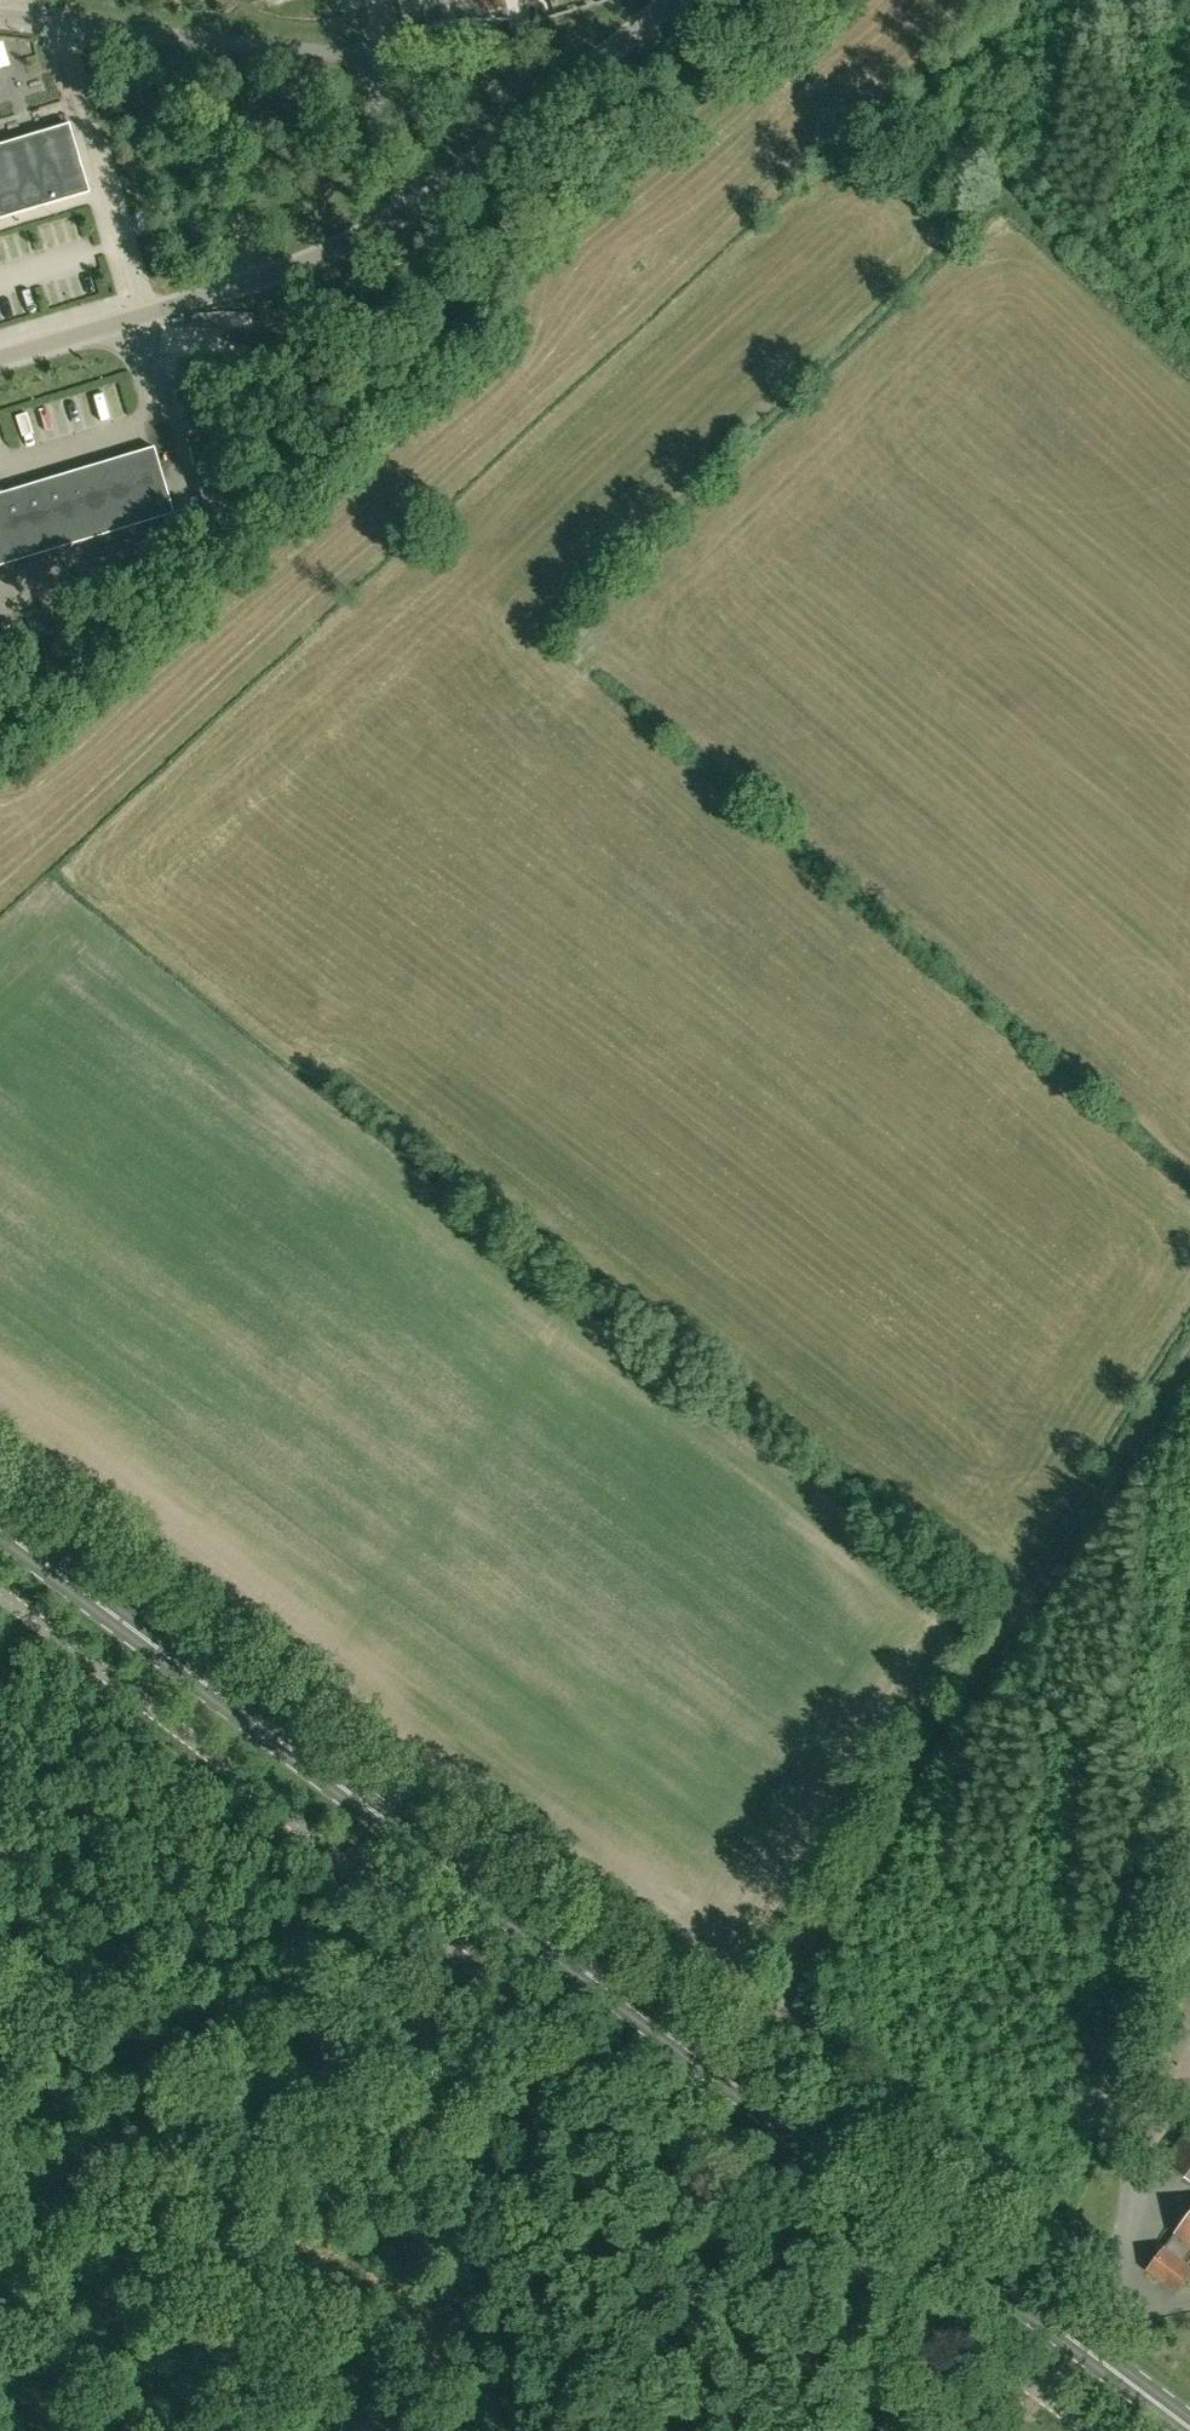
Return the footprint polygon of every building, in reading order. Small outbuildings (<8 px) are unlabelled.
[(88,190),(68,123),(0,142),(0,217),(88,190)] [(4,564),(173,514),(153,447),(0,493),(0,565),(4,564)] [(1165,2160),(1177,2169),(1189,2179),(1189,2127),(1165,2160)] [(1175,2234),(1189,2246),(1189,2213),(1175,2234)] [(1164,2247),(1147,2270),(1176,2292),(1189,2273),(1189,2267),(1164,2247)]
